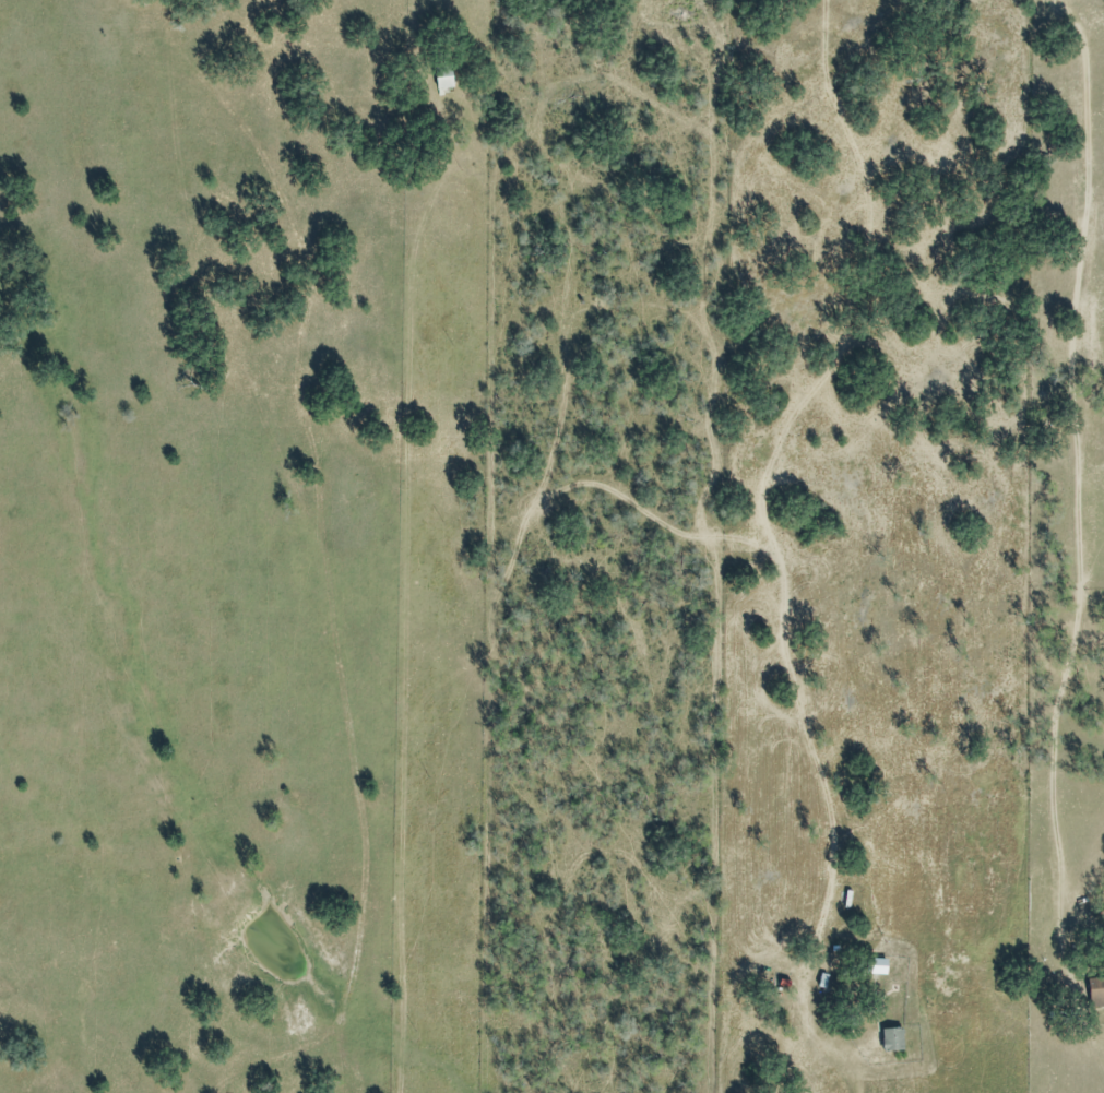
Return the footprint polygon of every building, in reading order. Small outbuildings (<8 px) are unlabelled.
[(436,91),(453,91),(453,67),(436,67),(436,91)] [(904,1054),(904,1032),(883,1032),(883,1054),(904,1054)]
